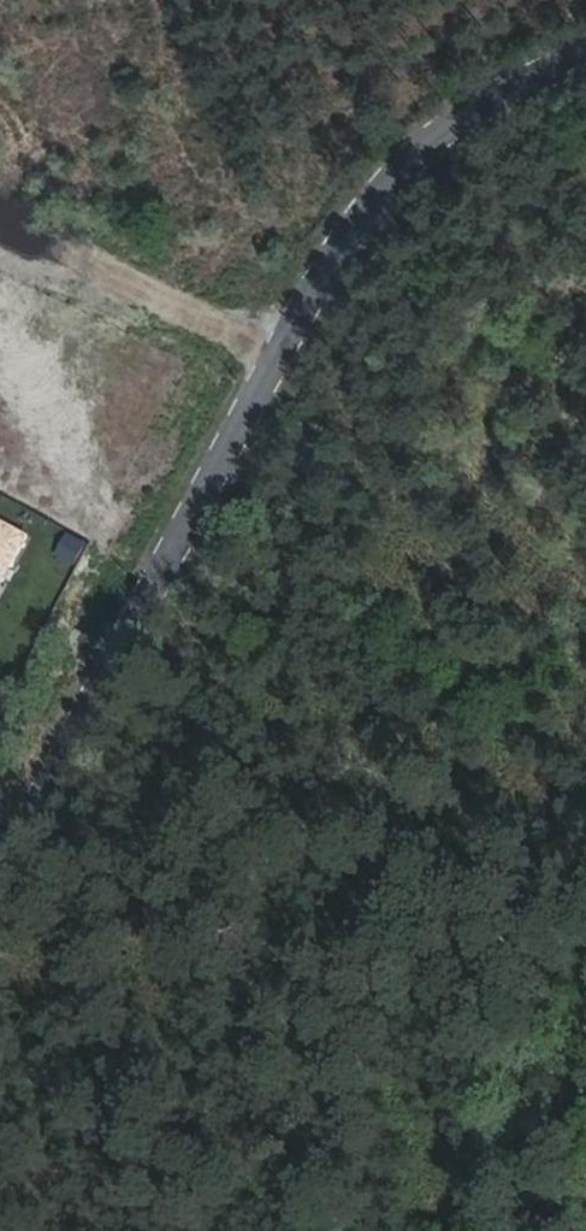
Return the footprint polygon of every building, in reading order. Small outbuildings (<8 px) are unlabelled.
[(2,581),(26,536),(0,522),(0,580),(2,581)]
